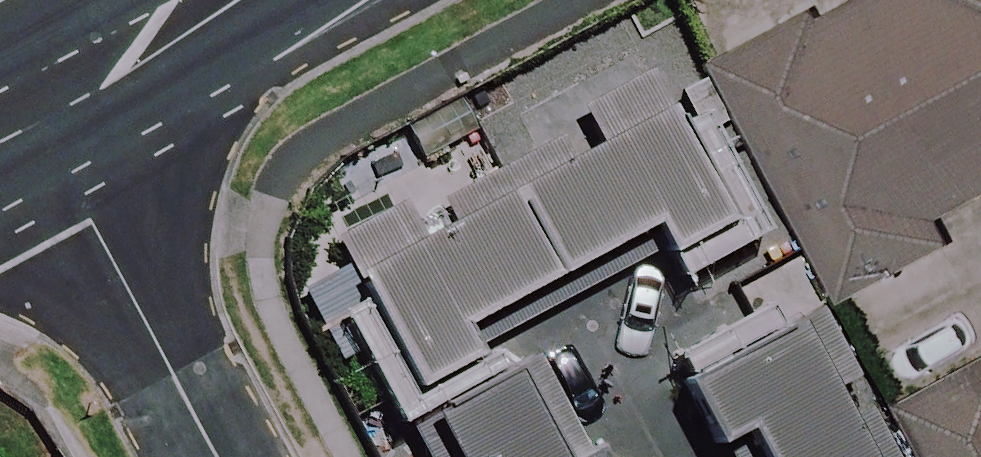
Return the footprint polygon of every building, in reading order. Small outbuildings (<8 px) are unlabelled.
[(731,48),(846,280),(977,215),(966,193),(980,186),(980,0),(828,0),(731,48)] [(728,223),(634,55),(515,121),(535,157),(496,179),(475,142),(326,225),(419,391),(479,357),(464,330),(649,227),(667,258),(728,223)] [(800,261),(739,292),(767,347),(681,391),(715,456),(716,456),(733,448),(738,456),(900,456),(800,261)] [(918,396),(954,456),(980,456),(980,360),(918,396)] [(515,373),(434,415),(410,428),(425,456),(560,456),(515,373)] [(608,444),(583,456),(615,456),(608,444)]
